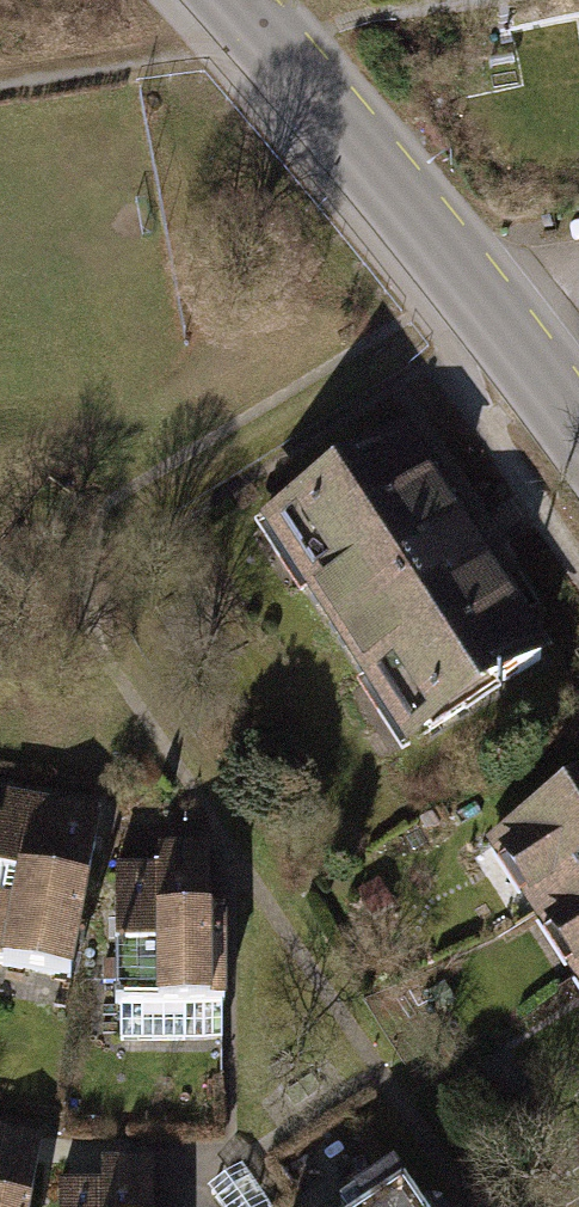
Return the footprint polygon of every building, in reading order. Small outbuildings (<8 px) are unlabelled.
[(407,414),(244,515),(393,755),(557,654),(407,414)] [(465,831),(578,1014),(578,760),(465,831)] [(0,784),(0,954),(58,966),(92,802),(0,784)] [(208,845),(106,845),(106,1014),(209,1014),(208,845)] [(0,1120),(0,1206),(30,1206),(44,1128),(0,1120)] [(54,1154),(54,1206),(157,1206),(157,1155),(54,1154)] [(324,1206),(419,1206),(387,1162),(324,1206)]
